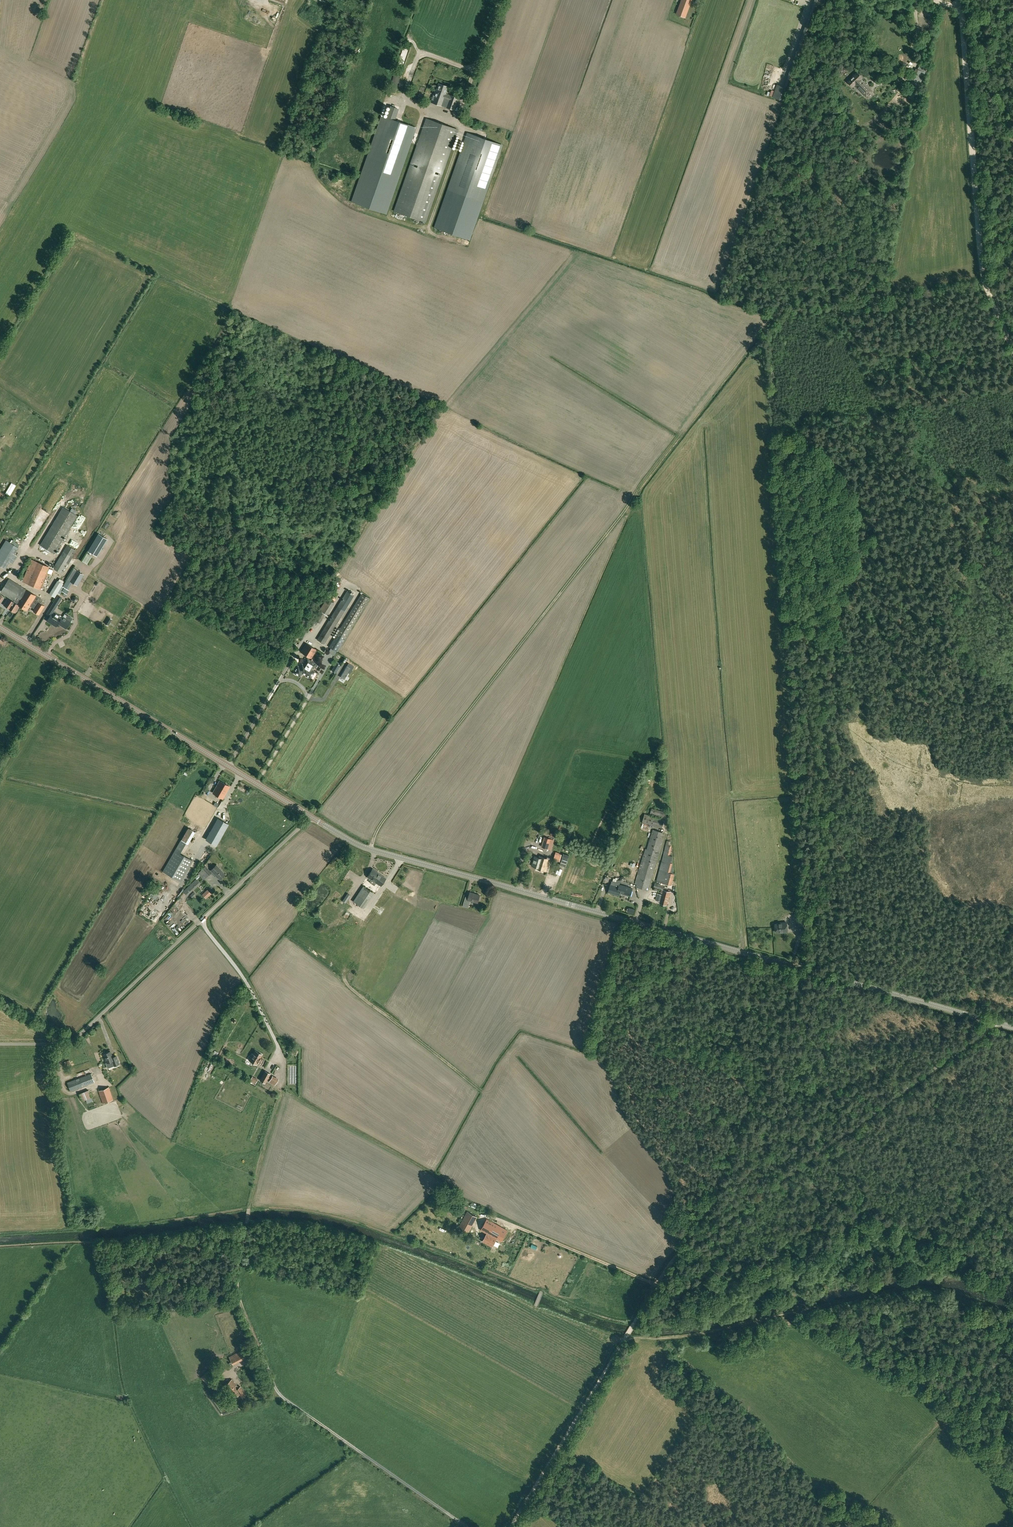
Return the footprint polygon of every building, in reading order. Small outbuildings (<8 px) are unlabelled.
[(685,18),(692,0),(681,0),(676,14),(685,18)] [(920,84),(925,74),(917,70),(916,69),(911,80),(920,84)] [(872,91),(860,79),(862,77),(857,72),(848,82),(853,87),(855,84),(866,96),(872,91)] [(911,80),(907,87),(916,92),(920,85),(911,80)] [(454,110),(458,98),(445,93),(447,86),(439,83),(436,90),(435,90),(431,102),(454,110)] [(784,86),(777,84),(772,97),(785,102),(790,88),(784,86)] [(390,105),(386,117),(381,116),(351,202),(387,214),(417,127),(395,120),(399,108),(390,105)] [(457,129),(426,119),(394,211),(425,221),(457,129)] [(503,145),(466,132),(447,189),(483,202),(503,145)] [(469,240),(483,202),(447,189),(434,227),(469,240)] [(77,516),(63,507),(40,545),(54,553),(77,516)] [(99,533),(88,550),(97,556),(107,539),(99,533)] [(73,539),(71,543),(78,548),(81,544),(73,539)] [(12,564),(17,556),(14,554),(18,547),(6,540),(0,550),(0,565),(5,568),(9,562),(12,564)] [(67,545),(63,551),(53,568),(62,574),(76,550),(67,545)] [(87,554),(83,561),(87,563),(91,557),(87,554)] [(54,570),(46,567),(31,561),(29,565),(22,582),(45,591),(54,570)] [(74,568),(67,579),(72,582),(77,585),(84,574),(74,568)] [(16,602),(25,588),(9,579),(0,592),(12,600),(16,602)] [(67,579),(63,586),(68,589),(72,582),(67,579)] [(49,593),(54,597),(57,592),(59,594),(63,587),(61,586),(62,584),(57,581),(49,593)] [(20,606),(27,610),(36,595),(25,588),(16,602),(16,603),(20,606)] [(347,590),(337,607),(317,639),(324,644),(327,639),(344,611),(354,595),(347,590)] [(329,646),(337,651),(369,598),(361,593),(329,646)] [(41,599),(36,595),(31,603),(36,606),(33,611),(39,614),(44,606),(43,605),(44,603),(42,602),(42,601),(40,600),(41,599)] [(62,616),(56,612),(56,611),(55,610),(62,598),(58,595),(46,614),(49,617),(47,621),(56,626),(58,624),(66,629),(72,619),(68,616),(66,618),(63,616),(61,619),(62,616)] [(16,602),(12,600),(12,601),(8,607),(7,609),(15,614),(20,606),(16,603),(16,602)] [(325,614),(320,611),(315,620),(320,624),(325,614)] [(306,643),(301,651),(311,658),(316,649),(306,643)] [(303,673),(311,660),(307,658),(303,664),(302,663),(300,667),(297,665),(293,672),(294,673),(296,675),(297,674),(300,676),(302,673),(303,673)] [(316,664),(311,660),(303,673),(306,675),(305,676),(309,678),(309,677),(310,678),(315,671),(312,670),(316,664)] [(337,663),(332,670),(336,673),(341,665),(337,663)] [(347,665),(341,675),(345,677),(351,668),(347,665)] [(223,799),(230,786),(219,780),(212,793),(223,799)] [(206,807),(216,814),(220,808),(212,803),(214,800),(212,798),(206,807)] [(199,803),(191,815),(195,818),(204,806),(199,803)] [(661,818),(663,811),(652,808),(650,815),(645,814),(642,823),(662,828),(664,819),(661,818)] [(228,824),(218,818),(206,839),(216,845),(228,824)] [(186,841),(189,843),(197,831),(194,829),(186,841)] [(636,886),(648,890),(663,837),(664,833),(652,830),(646,849),(645,849),(640,866),(635,884),(637,884),(636,886)] [(553,840),(545,837),(542,847),(550,849),(553,840)] [(181,840),(175,850),(180,853),(186,843),(181,840)] [(673,856),(669,855),(671,846),(670,845),(671,841),(667,840),(666,844),(667,845),(659,876),(657,881),(672,885),(673,880),(675,874),(670,873),(673,864),(671,863),(673,856)] [(175,850),(163,871),(181,881),(193,860),(180,853),(175,850)] [(562,854),(556,852),(553,859),(559,861),(562,854)] [(539,857),(534,856),(531,866),(536,867),(535,868),(546,871),(550,859),(539,856),(539,857)] [(220,879),(225,874),(216,865),(210,870),(206,865),(198,873),(199,874),(198,875),(199,876),(200,875),(204,880),(211,873),(215,876),(216,875),(220,879)] [(377,871),(373,868),(367,876),(381,886),(386,878),(377,872),(377,871)] [(196,878),(183,892),(187,896),(200,883),(197,879),(196,878)] [(619,895),(620,892),(630,896),(633,888),(620,884),(619,887),(616,886),(617,882),(612,880),(611,884),(610,884),(608,891),(619,895)] [(655,883),(654,887),(662,889),(661,892),(662,893),(662,894),(660,901),(660,903),(667,905),(671,891),(664,890),(665,886),(655,883)] [(373,892),(363,886),(353,901),(363,907),(373,892)] [(468,897),(466,896),(463,906),(468,908),(471,900),(478,903),(480,895),(470,892),(468,897)] [(804,914),(794,915),(794,922),(798,921),(798,926),(804,925),(804,914)] [(779,924),(775,924),(775,925),(774,926),(774,928),(775,929),(776,932),(783,931),(783,932),(787,932),(786,922),(779,923),(779,924)] [(249,1060),(253,1062),(256,1064),(257,1063),(261,1065),(264,1059),(260,1057),(262,1054),(255,1050),(253,1054),(251,1057),(250,1059),(249,1060)] [(103,1054),(106,1063),(105,1063),(107,1068),(114,1066),(119,1064),(116,1056),(112,1057),(110,1051),(103,1054)] [(265,1071),(260,1080),(265,1083),(270,1074),(265,1071)] [(91,1073),(78,1078),(82,1087),(94,1082),(91,1073)] [(78,1078),(68,1082),(70,1091),(82,1087),(78,1078)] [(113,1099),(111,1092),(109,1087),(98,1090),(103,1103),(113,1099)] [(88,1090),(79,1093),(82,1101),(91,1097),(88,1090)] [(467,1213),(465,1215),(475,1221),(477,1217),(468,1211),(467,1213)] [(487,1219),(481,1230),(487,1233),(482,1241),(492,1247),(497,1238),(501,1241),(507,1230),(487,1219)] [(459,1227),(459,1228),(468,1233),(471,1228),(461,1223),(459,1227)] [(248,1356),(244,1349),(229,1357),(233,1364),(248,1356)] [(224,1371),(218,1365),(213,1370),(219,1376),(224,1371)] [(208,1384),(214,1378),(207,1371),(201,1377),(208,1384)] [(241,1386),(240,1387),(240,1386),(238,1387),(232,1379),(223,1385),(233,1398),(240,1393),(243,1397),(246,1394),(241,1386)]
